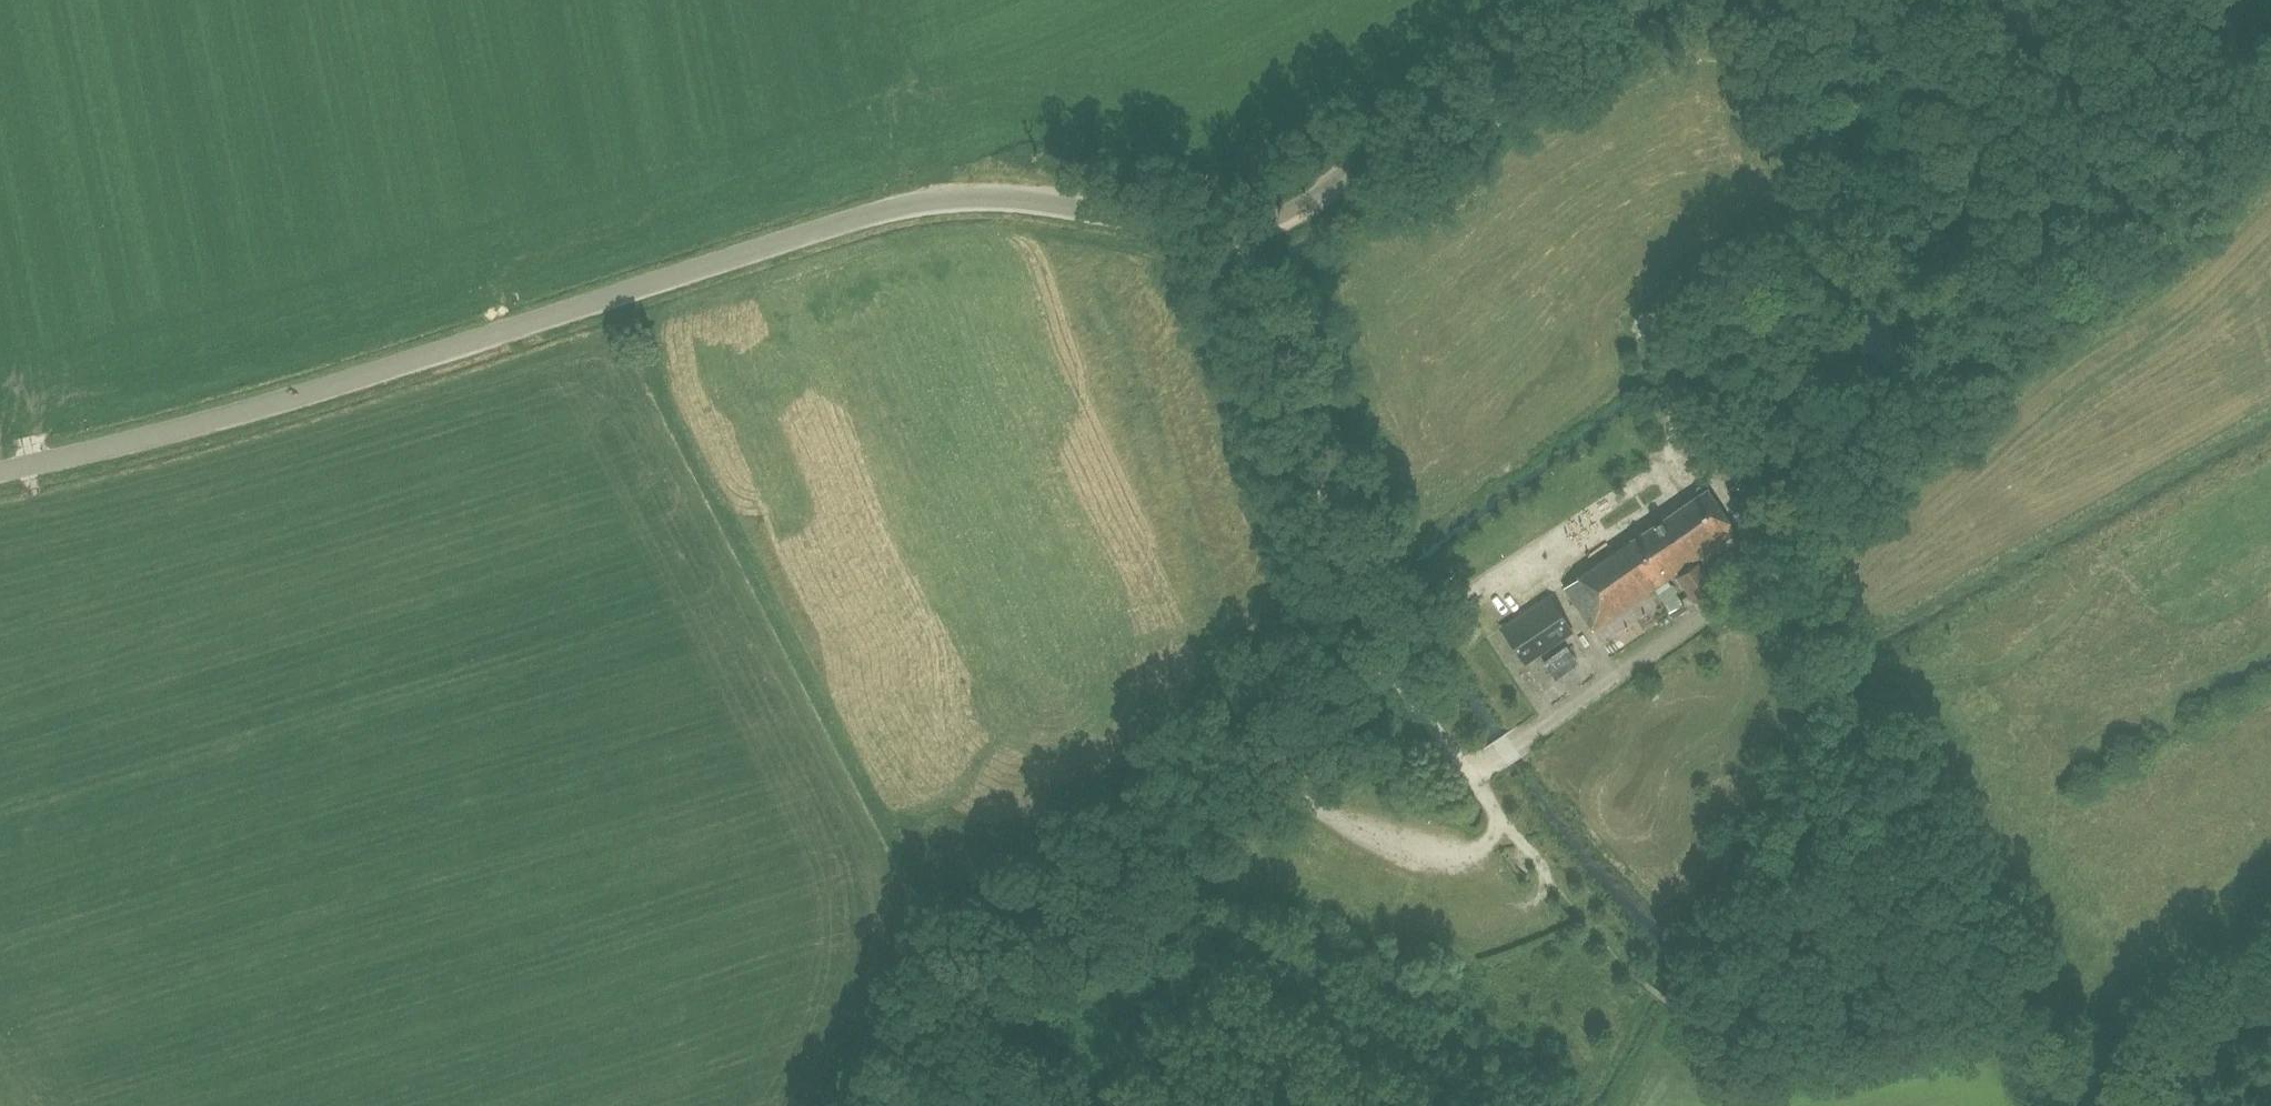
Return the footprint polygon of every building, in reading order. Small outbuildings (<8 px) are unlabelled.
[(1592,631),(1735,532),(1706,490),(1576,579),(1577,580),(1563,589),(1592,631)] [(1692,602),(1714,588),(1698,564),(1676,578),(1692,602)] [(1525,664),(1572,633),(1548,598),(1501,629),(1525,664)]
